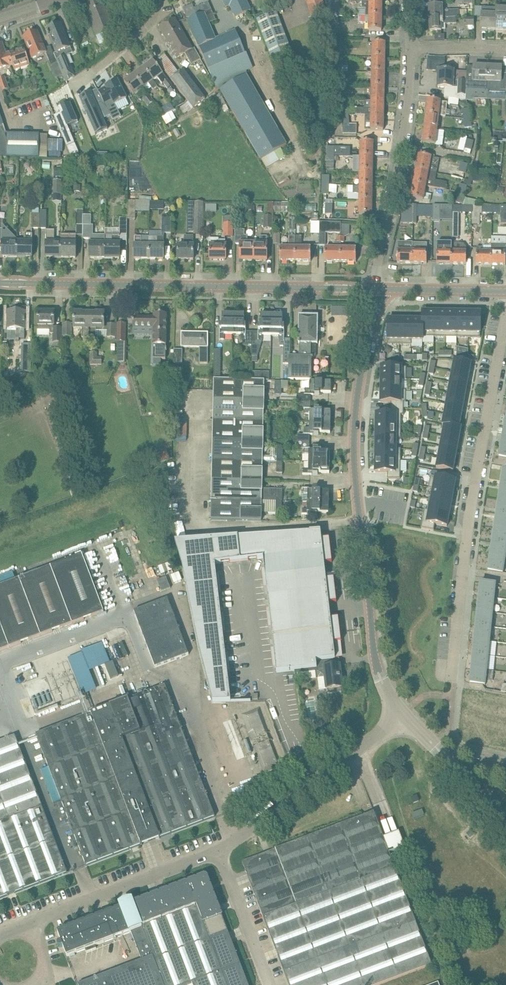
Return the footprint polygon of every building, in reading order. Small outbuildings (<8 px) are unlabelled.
[(113,30),(101,0),(95,0),(84,4),(96,36),(97,35),(100,43),(116,37),(113,30)] [(251,10),(246,0),(222,0),(226,8),(230,6),(235,17),(251,10)] [(358,16),(382,16),(382,2),(370,1),(362,1),(361,8),(358,8),(358,16)] [(183,8),(187,18),(197,14),(193,4),(183,8)] [(430,18),(457,17),(460,17),(459,10),(443,10),(443,5),(429,5),(430,18)] [(481,29),(495,30),(496,15),(497,8),(497,7),(482,6),(481,29)] [(497,8),(496,15),(495,30),(505,30),(505,9),(497,8)] [(271,57),(291,50),(277,12),(257,20),(271,57)] [(381,31),(382,16),(358,16),(359,16),(359,22),(369,22),(369,31),(381,31)] [(339,34),(338,17),(331,18),(332,34),(339,34)] [(457,17),(430,18),(430,31),(441,31),(441,24),(457,23),(457,17)] [(191,65),(201,59),(194,48),(193,49),(175,18),(159,28),(177,57),(184,53),(191,65)] [(61,23),(46,29),(50,38),(56,52),(54,53),(58,62),(60,67),(66,82),(74,76),(66,56),(64,50),(71,47),(64,32),(61,23)] [(58,62),(54,53),(51,46),(45,48),(37,31),(23,37),(32,58),(46,52),(51,65),(58,62)] [(208,68),(245,54),(235,31),(215,39),(199,46),(208,68)] [(373,57),(385,57),(385,43),(373,42),(373,57)] [(10,66),(6,54),(2,43),(0,43),(0,70),(10,66)] [(334,48),(335,58),(342,57),(341,47),(334,48)] [(7,57),(6,54),(10,66),(12,65),(14,70),(30,65),(24,48),(14,51),(15,54),(7,57)] [(247,53),(245,54),(208,68),(215,84),(219,91),(220,90),(246,75),(247,75),(248,74),(247,71),(253,69),(247,53)] [(157,60),(171,80),(179,74),(164,54),(157,60)] [(439,70),(440,70),(440,65),(444,65),(445,57),(428,56),(427,69),(439,70)] [(342,57),(335,58),(336,67),(343,66),(342,57)] [(372,72),(385,72),(385,57),(373,57),(372,72)] [(144,67),(154,81),(157,78),(162,84),(168,80),(153,60),(144,67)] [(487,90),(488,66),(474,65),(473,72),(467,72),(467,81),(466,89),(487,90)] [(501,73),(502,66),(488,66),(487,90),(487,89),(505,90),(505,74),(501,73)] [(153,81),(154,81),(144,67),(134,74),(144,88),(149,84),(152,88),(156,85),(153,81)] [(439,70),(438,87),(445,87),(444,97),(449,98),(457,99),(459,99),(459,100),(466,100),(466,94),(466,89),(467,81),(458,80),(458,81),(453,81),(453,71),(440,70),(439,70)] [(184,71),(179,74),(171,80),(188,102),(193,108),(205,99),(184,71)] [(372,86),(384,86),(385,72),(372,72),(372,86)] [(134,95),(144,88),(134,74),(124,81),(134,95)] [(246,75),(220,90),(261,160),(262,159),(281,148),(287,145),(247,75),(246,75)] [(334,77),(335,87),(342,86),(342,76),(334,77)] [(0,78),(0,85),(2,91),(9,89),(5,77),(0,78)] [(106,88),(99,91),(99,93),(111,115),(113,120),(121,116),(115,104),(127,98),(117,80),(116,81),(115,79),(109,82),(110,84),(105,86),(106,88)] [(52,100),(72,89),(69,84),(49,96),(52,100)] [(343,96),(342,86),(335,87),(336,101),(343,100),(342,96),(343,96)] [(372,101),(384,101),(384,86),(372,86),(372,101)] [(91,92),(80,97),(95,133),(107,128),(102,116),(109,113),(99,93),(99,92),(93,95),(91,92)] [(143,99),(148,106),(153,102),(148,95),(143,99)] [(426,114),(439,115),(446,116),(448,102),(428,99),(426,114)] [(341,107),(341,115),(349,115),(348,105),(343,106),(343,100),(336,101),(337,107),(341,107)] [(371,115),(384,116),(384,101),(372,101),(364,101),(364,108),(355,108),(355,115),(371,115)] [(65,120),(58,123),(70,150),(77,147),(69,127),(80,122),(71,102),(59,107),(65,120)] [(160,110),(163,114),(164,115),(174,110),(170,103),(160,110)] [(463,119),(471,118),(470,108),(462,109),(463,119)] [(439,115),(426,114),(425,128),(437,130),(439,115)] [(39,158),(40,134),(6,133),(3,125),(0,115),(0,157),(39,158)] [(350,124),(349,115),(341,115),(342,125),(350,124)] [(383,130),(384,116),(371,115),(371,130),(383,130)] [(471,118),(463,119),(465,128),(472,127),(471,118)] [(357,124),(350,124),(342,125),(343,134),(356,134),(357,124)] [(437,130),(425,128),(423,143),(435,145),(437,130)] [(40,134),(39,158),(47,158),(48,135),(40,134)] [(62,139),(48,139),(48,156),(62,156),(62,139)] [(327,156),(334,156),(335,150),(337,150),(338,139),(330,139),(328,143),(327,156)] [(472,150),(474,141),(467,139),(464,149),(472,150)] [(361,142),(360,156),(373,156),(373,142),(361,142)] [(419,155),(416,169),(437,173),(439,158),(419,155)] [(353,171),(360,171),(373,171),(373,156),(360,156),(353,156),(353,171)] [(451,176),(463,179),(465,173),(466,174),(468,164),(461,162),(460,167),(452,165),(451,170),(452,170),(451,176)] [(414,184),(426,186),(446,190),(448,182),(435,180),(437,173),(416,169),(414,184)] [(360,185),(372,186),(373,171),(360,171),(360,185)] [(53,180),(53,194),(61,194),(62,180),(53,180)] [(458,192),(465,194),(468,184),(460,183),(458,192)] [(425,193),(426,186),(414,184),(411,198),(430,202),(431,194),(425,193)] [(359,200),(372,200),(372,186),(360,185),(360,186),(353,186),(353,194),(359,194),(359,200)] [(465,194),(458,192),(456,202),(463,204),(465,194)] [(338,200),(338,208),(351,208),(351,200),(338,200)] [(372,215),(372,200),(359,200),(359,215),(372,215)] [(150,201),(135,201),(135,211),(150,211),(150,201)] [(195,202),(194,232),(194,234),(202,234),(203,202),(195,202)] [(432,217),(432,221),(440,221),(441,205),(433,205),(433,206),(432,217)] [(482,214),(482,213),(482,206),(472,206),(472,213),(472,225),(480,225),(480,214),(482,214)] [(264,229),(272,229),(273,216),(269,216),(264,216),(264,229)] [(127,240),(128,218),(119,218),(119,235),(105,235),(105,258),(120,258),(120,240),(127,240)] [(311,221),(311,233),(319,234),(319,232),(319,221),(311,221)] [(341,232),(341,224),(341,222),(319,221),(319,232),(326,232),(341,232)] [(233,223),(224,223),(224,237),(233,237),(233,223)] [(17,257),(17,241),(17,239),(2,224),(2,229),(0,229),(0,242),(2,242),(2,256),(17,257)] [(341,224),(341,232),(341,237),(341,242),(344,242),(344,237),(349,234),(350,225),(341,224)] [(105,258),(105,235),(91,235),(91,225),(83,225),(84,236),(84,238),(91,238),(90,243),(90,258),(105,258)] [(46,257),(61,257),(61,242),(54,242),(54,230),(46,230),(46,257)] [(253,260),(254,243),(247,243),(247,235),(244,235),(245,230),(235,230),(235,244),(240,244),(240,260),(253,260)] [(17,241),(17,257),(32,257),(32,234),(24,234),(24,241),(17,241)] [(61,242),(61,257),(76,257),(76,235),(61,234),(61,242)] [(254,243),(253,260),(267,261),(267,236),(260,235),(260,243),(254,243)] [(134,258),(149,259),(149,236),(141,236),(135,236),(135,246),(134,258)] [(149,236),(149,259),(164,259),(164,245),(163,245),(163,237),(149,236)] [(185,236),(184,245),(178,245),(178,259),(194,259),(194,245),(193,245),(193,236),(185,236)] [(295,261),(296,236),(289,236),(289,247),(280,247),(280,261),(295,261)] [(296,236),(295,261),(311,261),(311,247),(302,247),(302,236),(296,236)] [(341,248),(341,242),(341,237),(337,236),(337,242),(334,242),(334,248),(325,248),(325,261),(341,262),(341,248)] [(225,240),(218,239),(211,239),(210,260),(225,260),(226,250),(226,244),(225,244),(225,240)] [(398,250),(397,263),(412,263),(412,250),(412,246),(412,242),(398,242),(398,250)] [(437,253),(437,263),(452,264),(452,243),(440,243),(437,243),(437,247),(437,251),(437,253)] [(452,243),(452,264),(466,264),(467,248),(464,243),(452,243)] [(476,264),(491,264),(491,252),(483,252),(483,246),(477,246),(476,254),(476,264)] [(491,252),(491,264),(505,265),(505,250),(505,247),(499,247),(499,252),(491,252)] [(341,248),(341,262),(356,262),(356,248),(341,248)] [(412,250),(412,263),(427,263),(427,253),(427,251),(427,250),(412,250)] [(5,328),(4,340),(19,340),(19,338),(25,338),(25,336),(25,322),(25,312),(9,311),(9,321),(9,328),(5,328)] [(423,315),(422,319),(423,319),(423,337),(434,337),(434,312),(423,311),(423,313),(423,315)] [(62,346),(62,336),(62,327),(54,327),(54,312),(38,312),(38,330),(49,330),(49,334),(52,334),(52,343),(54,343),(54,346),(62,346)] [(89,338),(89,313),(74,312),(74,328),(82,328),(82,337),(89,338)] [(434,312),(434,337),(446,337),(446,312),(434,312)] [(446,312),(446,337),(457,337),(457,312),(454,312),(446,312)] [(457,312),(457,337),(468,337),(469,312),(457,312)] [(469,312),(468,337),(479,337),(480,337),(480,333),(481,312),(469,312)] [(89,313),(89,338),(95,338),(95,328),(104,328),(105,313),(89,313)] [(225,335),(233,335),(233,314),(222,313),(222,325),(220,325),(220,339),(224,340),(225,335)] [(166,339),(166,324),(167,314),(154,314),(154,318),(133,317),(133,327),(154,328),(154,339),(154,341),(153,359),(166,359),(166,341),(166,339)] [(252,345),(252,332),(246,332),(246,325),(244,325),(244,314),(233,314),(233,335),(241,335),(243,344),(243,345),(252,345)] [(258,332),(252,332),(252,345),(252,356),(257,356),(261,345),(264,335),(271,335),(272,314),(261,314),(260,326),(258,326),(258,332)] [(290,364),(290,356),(290,341),(284,341),(285,326),(282,326),(283,315),(272,314),(271,335),(278,336),(280,346),(284,346),(283,364),(290,364)] [(299,356),(290,356),(290,364),(289,379),(312,380),(313,356),(316,356),(316,343),(318,343),(318,315),(299,315),(299,344),(300,344),(299,356)] [(388,319),(388,344),(400,344),(400,319),(390,319),(388,319)] [(400,319),(400,344),(411,344),(412,340),(411,340),(411,319),(402,319),(400,319)] [(411,319),(411,340),(412,340),(423,340),(423,337),(423,319),(422,319),(411,319)] [(62,327),(62,336),(71,336),(71,323),(63,323),(63,327),(62,327)] [(117,343),(125,343),(126,324),(117,323),(117,343)] [(107,338),(115,338),(115,324),(107,324),(107,338)] [(181,332),(181,347),(200,347),(200,363),(208,363),(208,347),(208,332),(181,332)] [(22,353),(32,353),(32,343),(22,343),(22,353)] [(124,362),(125,343),(117,343),(116,361),(124,362)] [(174,349),(174,362),(183,362),(182,349),(174,349)] [(89,352),(90,365),(102,364),(102,357),(97,357),(97,352),(89,352)] [(454,360),(452,371),(469,374),(471,366),(471,363),(454,360)] [(381,367),(381,379),(401,379),(406,379),(406,367),(394,367),(381,367)] [(452,371),(450,381),(467,385),(469,374),(452,371)] [(253,372),(253,380),(261,380),(261,372),(253,372)] [(182,376),(178,383),(185,387),(189,379),(182,376)] [(254,380),(220,379),(214,379),(213,399),(262,401),(262,396),(264,396),(264,380),(254,380)] [(381,379),(381,390),(401,390),(401,386),(401,381),(401,379),(381,379)] [(304,394),(304,395),(320,395),(320,393),(331,393),(331,382),(310,381),(310,389),(306,389),(306,388),(305,389),(305,394),(304,394)] [(450,384),(448,392),(465,395),(467,385),(450,381),(450,384)] [(381,390),(381,400),(381,402),(388,402),(391,402),(391,403),(391,408),(404,408),(404,402),(406,402),(406,390),(404,390),(401,390),(381,390)] [(448,392),(446,403),(463,406),(465,395),(448,392)] [(262,405),(262,401),(213,399),(213,419),(264,421),(264,405),(262,405)] [(446,403),(444,413),(461,416),(463,406),(446,403)] [(309,422),(331,422),(331,411),(319,411),(319,409),(304,408),(304,409),(305,409),(305,414),(310,414),(309,422)] [(376,414),(376,426),(401,426),(401,415),(402,415),(404,415),(404,408),(391,408),(391,414),(382,414),(376,414)] [(444,413),(442,425),(444,425),(444,424),(459,427),(460,423),(461,416),(444,413)] [(213,419),(213,439),(261,441),(261,436),(263,436),(264,421),(213,419)] [(330,433),(331,422),(309,422),(309,428),(305,428),(305,427),(304,427),(304,434),(303,434),(303,435),(319,435),(319,433),(330,433)] [(444,425),(442,435),(459,439),(461,428),(461,427),(459,427),(444,424),(444,425)] [(376,426),(376,437),(396,438),(400,438),(401,438),(401,430),(401,426),(376,426)] [(441,443),(440,446),(457,449),(459,439),(442,435),(441,443)] [(376,440),(376,449),(396,449),(396,444),(396,440),(396,438),(376,437),(376,440)] [(261,445),(261,441),(213,439),(212,459),(263,461),(263,445),(261,445)] [(440,448),(438,457),(455,460),(457,449),(440,446),(440,448)] [(309,462),(330,462),(330,451),(319,451),(319,449),(303,448),(303,449),(304,449),(304,454),(309,454),(309,462)] [(376,449),(375,460),(401,460),(401,459),(401,449),(399,449),(396,449),(376,449)] [(438,457),(436,468),(453,471),(455,460),(438,457)] [(212,459),(212,479),(260,481),(260,476),(262,476),(263,461),(212,459)] [(375,468),(375,472),(380,472),(387,472),(387,474),(387,479),(400,479),(400,472),(401,460),(375,460),(375,468)] [(329,473),(330,462),(309,462),(308,469),(304,469),(303,469),(303,474),(303,475),(318,475),(318,473),(329,473)] [(431,477),(429,488),(433,489),(433,488),(453,492),(455,480),(431,476),(431,477)] [(211,499),(262,501),(262,489),(262,485),(260,485),(260,481),(212,479),(211,499)] [(308,502),(329,502),(329,491),(318,491),(318,489),(302,488),(302,489),(303,489),(303,494),(308,494),(308,502)] [(431,499),(451,503),(453,492),(433,488),(433,489),(432,498),(431,499)] [(276,501),(276,489),(262,489),(262,501),(276,501)] [(211,499),(211,520),(261,521),(261,520),(259,520),(259,516),(262,516),(262,501),(211,499)] [(427,510),(449,514),(451,503),(431,499),(429,499),(427,509),(427,510)] [(505,514),(505,500),(499,499),(496,513),(505,514)] [(329,502),(308,502),(308,509),(303,509),(302,514),(302,515),(317,515),(317,513),(329,513),(329,502)] [(423,519),(421,528),(434,530),(435,524),(447,526),(449,514),(427,510),(425,509),(423,519)] [(494,527),(505,529),(505,514),(496,513),(494,527)] [(492,542),(505,544),(505,529),(494,527),(492,542)] [(293,555),(331,550),(329,538),(321,539),(321,531),(291,533),(293,555)] [(235,537),(238,561),(263,558),(293,555),(291,533),(235,537)] [(238,561),(235,537),(174,541),(182,567),(215,564),(215,563),(238,561)] [(505,558),(505,554),(505,544),(492,542),(490,556),(505,558)] [(332,562),(331,550),(293,555),(295,575),(325,571),(324,563),(332,562)] [(71,624),(103,612),(82,555),(0,586),(0,651),(71,624)] [(293,555),(263,558),(265,578),(295,575),(293,555)] [(503,573),(505,558),(490,556),(488,571),(503,573)] [(156,567),(159,575),(171,571),(168,563),(156,567)] [(217,583),(215,564),(182,567),(186,587),(217,583)] [(295,575),(298,594),(335,590),(334,578),(326,579),(325,571),(295,575)] [(268,598),(298,594),(295,575),(265,578),(268,598)] [(166,577),(157,580),(161,591),(170,588),(166,577)] [(480,582),(479,596),(494,598),(496,583),(480,582)] [(220,603),(217,583),(186,587),(190,607),(220,603)] [(335,590),(298,594),(300,614),(330,611),(329,603),(337,602),(335,590)] [(300,614),(298,594),(268,598),(270,618),(300,614)] [(493,612),(494,598),(479,596),(477,611),(493,612)] [(189,654),(167,598),(134,611),(155,667),(189,654)] [(190,607),(194,626),(222,623),(220,603),(190,607)] [(300,614),(302,634),(340,630),(338,618),(331,619),(331,618),(330,611),(300,614)] [(476,625),(491,627),(493,612),(477,611),(476,625)] [(293,635),(302,634),(300,614),(270,618),(272,638),(293,635)] [(222,623),(194,626),(198,646),(224,643),(222,623)] [(474,640),(490,641),(491,627),(476,625),(474,640)] [(297,671),(316,669),(315,661),(335,659),(333,643),(341,642),(340,630),(302,634),(293,635),(295,655),(297,671)] [(275,657),(295,655),(293,635),(272,638),(275,657)] [(473,654),(488,656),(490,641),(474,640),(473,654)] [(68,655),(81,694),(99,688),(92,668),(110,662),(103,643),(68,655)] [(224,643),(198,646),(199,651),(202,666),(203,666),(226,663),(224,643)] [(471,669),(494,671),(487,670),(488,656),(473,654),(471,669)] [(297,671),(295,655),(275,657),(276,673),(295,671),(297,671)] [(315,661),(316,669),(317,671),(324,670),(327,689),(343,687),(340,665),(339,658),(335,659),(315,661)] [(110,663),(105,665),(111,678),(118,675),(113,662),(110,663)] [(226,663),(203,666),(212,702),(231,701),(226,663)] [(493,680),(494,671),(471,669),(470,683),(485,685),(486,681),(491,682),(493,680)] [(215,816),(165,685),(36,734),(49,767),(41,770),(53,803),(61,800),(86,865),(215,816)] [(30,695),(35,711),(55,705),(51,694),(38,699),(36,693),(30,695)] [(264,768),(278,763),(258,712),(247,716),(254,735),(252,736),(264,768)] [(9,895),(15,892),(67,872),(42,806),(16,736),(0,742),(0,898),(9,895)] [(289,984),(377,984),(432,964),(389,853),(404,847),(399,832),(384,837),(374,812),(242,861),(289,984)] [(192,982),(193,984),(248,984),(207,875),(58,932),(61,941),(59,942),(58,943),(58,944),(58,945),(58,946),(59,947),(61,947),(63,946),(67,956),(85,949),(86,952),(96,948),(95,945),(131,932),(142,960),(78,984),(79,984),(185,984),(192,982)]
